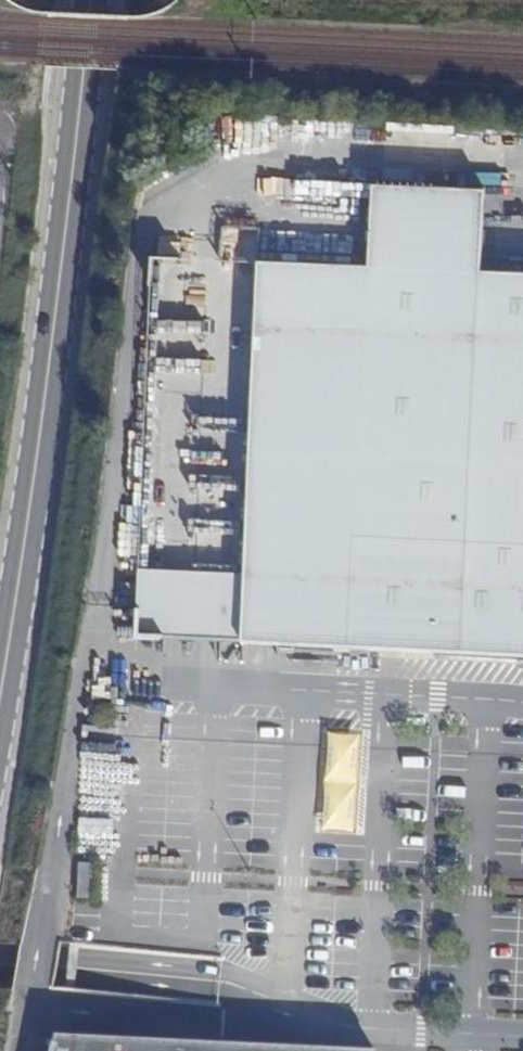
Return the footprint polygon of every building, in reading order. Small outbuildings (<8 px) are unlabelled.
[(259,254),(240,635),(518,649),(522,650),(522,267),(480,265),(484,184),(373,179),(369,260),(259,254)] [(77,862),(76,896),(89,896),(90,862),(77,862)] [(59,1034),(55,1050),(378,1050),(378,1049),(59,1034)]
